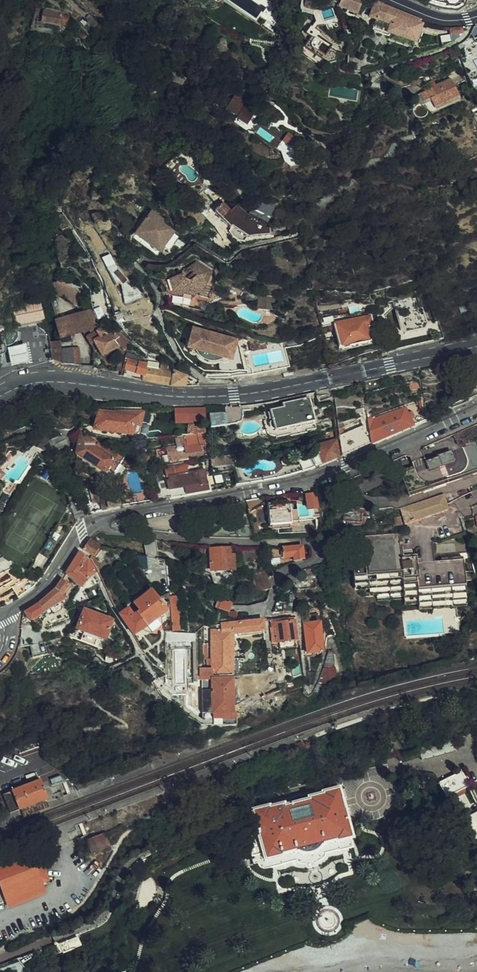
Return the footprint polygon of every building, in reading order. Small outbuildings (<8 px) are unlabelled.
[(365,5),(362,4),(360,9),(370,13),(367,25),(386,32),(387,28),(406,35),(408,36),(412,27),(415,17),(397,9),(388,5),(378,0),(367,0),(365,5)] [(38,4),(36,16),(61,20),(63,9),(38,4)] [(370,13),(360,9),(359,9),(355,20),(357,21),(359,24),(360,25),(361,25),(363,25),(363,24),(367,25),(370,13)] [(316,14),(315,11),(308,14),(311,21),(317,19),(321,28),(335,22),(331,12),(331,10),(323,12),(316,14)] [(303,32),(297,42),(296,46),(297,49),(300,51),(313,61),(316,54),(325,39),(312,30),(314,27),(303,20),(301,25),(298,28),(303,32)] [(443,30),(446,37),(456,29),(456,25),(455,23),(442,23),(443,30)] [(387,28),(386,32),(387,33),(390,36),(392,38),(394,39),(396,39),(400,38),(405,40),(406,35),(387,28)] [(475,29),(466,33),(467,35),(462,38),(467,47),(474,43),(472,36),(476,34),(476,31),(475,29)] [(444,70),(445,76),(447,81),(459,78),(455,67),(444,70)] [(415,88),(417,97),(424,95),(427,105),(452,97),(447,81),(445,76),(428,81),(427,80),(422,81),(423,85),(415,88)] [(424,95),(417,97),(421,107),(427,105),(424,95)] [(219,106),(232,115),(234,111),(245,118),(251,106),(247,104),(246,106),(238,101),(237,104),(225,97),(219,106)] [(234,111),(232,115),(243,121),(245,118),(234,111)] [(283,128),(279,134),(291,143),(296,136),(283,128)] [(279,157),(285,161),(288,160),(290,158),(298,147),(291,143),(279,134),(270,129),(277,149),(279,157)] [(444,162),(437,165),(441,175),(448,172),(444,162)] [(160,178),(151,170),(145,176),(153,184),(160,178)] [(229,201),(226,203),(224,205),(217,198),(208,207),(223,224),(225,222),(240,231),(242,233),(256,231),(263,230),(264,222),(259,222),(254,220),(237,212),(238,209),(229,201)] [(155,214),(145,207),(132,224),(133,228),(147,238),(144,241),(152,247),(156,242),(166,228),(167,227),(156,219),(155,214)] [(283,226),(290,223),(286,214),(273,220),(275,224),(280,222),(283,226)] [(225,222),(223,224),(221,226),(225,229),(232,235),(237,237),(240,231),(225,222)] [(133,228),(132,224),(128,229),(144,241),(147,238),(133,228)] [(190,292),(192,289),(198,279),(205,267),(190,255),(183,261),(190,269),(184,274),(178,273),(175,267),(164,273),(167,286),(176,288),(190,292)] [(55,274),(47,275),(48,278),(48,281),(48,287),(56,287),(55,274)] [(198,279),(192,289),(200,292),(204,282),(198,279)] [(72,286),(63,292),(69,300),(78,294),(72,286)] [(415,286),(387,292),(393,322),(419,317),(415,295),(416,294),(415,286)] [(8,336),(10,335),(11,330),(12,327),(11,322),(34,316),(39,315),(33,291),(3,298),(7,319),(0,320),(0,338),(8,336)] [(86,305),(72,308),(76,326),(87,324),(89,323),(89,319),(86,305)] [(72,308),(63,310),(67,328),(76,326),(72,308)] [(327,317),(330,328),(332,340),(334,341),(351,337),(362,335),(365,332),(364,329),(373,327),(371,318),(366,318),(364,308),(344,312),(327,317)] [(49,313),(52,331),(67,328),(63,310),(49,313)] [(419,317),(393,322),(394,322),(398,326),(417,322),(419,317)] [(90,323),(89,323),(87,324),(82,326),(85,335),(88,333),(94,349),(108,343),(114,341),(118,346),(125,341),(110,324),(101,328),(98,320),(90,323)] [(183,321),(178,342),(191,345),(194,348),(197,350),(201,352),(205,352),(208,350),(222,353),(227,333),(183,321)] [(245,329),(242,327),(240,335),(242,342),(256,340),(256,335),(255,331),(247,329),(245,329)] [(45,346),(46,358),(56,358),(54,342),(53,335),(44,337),(45,346)] [(113,349),(108,368),(113,369),(119,346),(118,346),(114,341),(108,343),(113,349)] [(54,342),(56,358),(66,359),(64,344),(64,342),(54,342)] [(7,347),(11,364),(29,360),(25,343),(7,347)] [(64,344),(66,359),(75,359),(71,343),(64,344)] [(132,357),(133,352),(119,346),(113,369),(129,373),(137,374),(139,361),(139,357),(132,357)] [(137,374),(159,378),(165,379),(176,379),(184,379),(190,379),(193,374),(192,373),(187,372),(178,370),(167,364),(162,363),(162,357),(154,356),(152,363),(139,361),(137,374)] [(294,428),(314,423),(312,408),(309,398),(282,404),(283,408),(270,410),(272,418),(272,421),(270,421),(268,425),(268,429),(272,430),(274,430),(274,432),(294,428)] [(369,434),(370,444),(377,441),(393,434),(413,426),(420,422),(426,420),(423,401),(405,409),(374,421),(373,417),(368,419),(368,425),(369,434)] [(91,405),(88,419),(88,422),(115,426),(132,428),(134,415),(127,414),(128,411),(125,410),(125,405),(111,405),(111,407),(91,405)] [(243,406),(227,407),(226,412),(226,411),(226,413),(210,414),(212,427),(226,425),(237,423),(240,421),(242,419),(243,416),(244,416),(243,406)] [(175,423),(207,422),(206,407),(174,408),(175,423)] [(368,419),(367,413),(359,416),(363,426),(354,429),(340,435),(343,455),(370,444),(369,434),(368,425),(368,419)] [(272,418),(265,420),(262,421),(264,429),(265,432),(268,435),(271,437),(275,438),(276,439),(273,440),(305,434),(316,431),(314,423),(294,428),(274,432),(274,430),(272,430),(268,429),(268,425),(270,421),(272,421),(272,418)] [(194,426),(182,428),(183,438),(183,440),(174,441),(176,453),(185,451),(186,450),(201,448),(200,436),(201,436),(199,426),(194,426)] [(93,438),(81,430),(69,447),(85,458),(104,470),(108,465),(111,467),(116,460),(113,458),(116,454),(114,452),(116,448),(108,448),(100,443),(95,435),(93,438)] [(338,438),(316,444),(318,453),(310,455),(314,467),(321,465),(340,456),(338,438)] [(394,497),(406,492),(407,494),(444,480),(445,482),(463,475),(476,470),(476,446),(474,439),(460,444),(461,447),(435,456),(435,457),(425,461),(422,461),(422,463),(415,465),(415,467),(412,468),(412,469),(399,474),(401,480),(389,485),(390,488),(385,490),(388,496),(392,494),(394,497)] [(228,448),(207,450),(208,457),(229,454),(228,448)] [(377,459),(379,462),(392,457),(391,454),(377,459)] [(300,459),(304,470),(314,467),(310,455),(300,459)] [(392,457),(379,462),(380,465),(394,460),(392,457)] [(202,481),(201,471),(200,468),(199,468),(199,464),(182,467),(181,459),(159,462),(160,472),(163,472),(164,476),(161,476),(162,480),(172,479),(174,491),(183,490),(203,485),(202,481)] [(46,466),(41,473),(46,475),(50,468),(46,466)] [(162,480),(163,493),(174,491),(172,479),(162,480)] [(96,493),(94,493),(95,501),(106,498),(107,506),(119,504),(116,489),(96,493)] [(314,494),(306,495),(308,511),(317,509),(314,494)] [(344,502),(344,495),(334,494),(333,510),(343,510),(342,518),(351,518),(363,519),(363,512),(353,512),(353,506),(349,506),(347,502),(344,502)] [(400,509),(405,525),(417,521),(448,510),(447,505),(443,495),(423,502),(400,509)] [(256,500),(247,501),(249,509),(261,501),(261,499),(256,500)] [(291,502),(268,503),(269,507),(269,514),(270,526),(292,524),(291,502)] [(395,518),(397,527),(404,525),(402,517),(395,518)] [(356,530),(356,539),(392,537),(391,528),(356,530)] [(92,539),(85,549),(94,555),(101,546),(92,539)] [(357,555),(356,539),(342,540),(344,572),(358,571),(358,582),(367,581),(367,587),(394,586),(394,592),(408,591),(409,597),(457,595),(455,555),(425,557),(406,557),(406,553),(357,555)] [(279,548),(269,548),(269,557),(283,556),(284,557),(294,556),(294,560),(295,560),(303,559),(302,546),(289,547),(279,548)] [(229,556),(228,548),(224,548),(210,549),(211,571),(235,570),(234,556),(229,556)] [(72,566),(67,573),(81,586),(82,587),(87,579),(95,573),(95,572),(88,561),(84,556),(81,552),(72,566)] [(22,568),(12,574),(5,580),(11,591),(29,578),(22,568)] [(254,572),(256,582),(268,579),(265,569),(254,572)] [(38,603),(26,611),(31,621),(43,613),(51,608),(60,603),(65,600),(62,595),(68,588),(69,586),(63,578),(57,588),(38,603)] [(258,590),(270,588),(270,587),(268,579),(256,582),(258,590)] [(129,607),(120,613),(121,615),(128,624),(134,633),(140,629),(151,621),(162,613),(168,608),(158,595),(153,589),(138,599),(144,606),(140,609),(134,613),(129,607)] [(172,614),(174,627),(181,628),(178,594),(171,595),(172,614)] [(134,601),(140,609),(144,606),(138,599),(134,601)] [(293,600),(277,602),(274,614),(290,612),(293,600)] [(103,647),(108,649),(109,649),(116,630),(110,628),(113,618),(85,608),(78,627),(75,636),(103,647)] [(151,621),(140,629),(147,628),(152,628),(154,627),(159,623),(160,620),(162,613),(151,621)] [(277,642),(273,643),(273,646),(281,645),(281,643),(295,641),(300,640),(297,617),(272,619),(273,627),(275,627),(277,642)] [(200,667),(200,674),(213,674),(213,673),(232,674),(232,655),(233,651),(233,633),(264,629),(264,619),(222,623),(223,630),(214,629),(213,630),(213,668),(200,667)] [(318,623),(318,620),(306,621),(308,637),(309,653),(315,652),(324,652),(321,623),(318,623)] [(339,634),(336,626),(327,629),(330,637),(339,634)] [(108,661),(114,663),(115,663),(115,662),(118,652),(109,649),(108,649),(108,661)] [(329,654),(323,669),(335,668),(335,660),(334,652),(329,652),(329,654)] [(282,658),(274,658),(275,669),(284,668),(282,658)] [(207,721),(207,725),(235,725),(236,718),(237,716),(236,714),(236,699),(232,699),(232,674),(213,673),(213,674),(213,677),(206,677),(206,695),(205,708),(207,708),(212,708),(212,714),(211,721),(207,721)] [(454,764),(432,775),(439,790),(445,788),(450,790),(456,787),(457,782),(463,779),(454,764)] [(60,775),(51,779),(53,784),(62,780),(60,775)] [(41,779),(5,793),(12,812),(22,808),(40,802),(47,799),(49,798),(42,781),(41,779)] [(345,809),(342,796),(340,788),(324,792),(324,793),(310,797),(310,799),(286,805),(286,804),(272,807),(271,805),(253,810),(259,835),(247,838),(252,857),(263,854),(265,861),(284,857),(283,855),(295,852),(296,853),(298,853),(302,854),(312,854),(317,852),(322,849),(325,846),(325,844),(337,841),(337,842),(353,838),(345,809)] [(351,808),(347,795),(342,796),(345,809),(351,808)] [(50,806),(47,799),(22,808),(25,816),(50,806)] [(37,848),(57,841),(55,836),(53,831),(33,838),(34,841),(37,848)] [(102,832),(85,839),(91,853),(107,847),(102,832)] [(297,861),(279,866),(281,874),(296,870),(298,871),(303,873),(307,873),(311,873),(321,871),(326,869),(331,864),(334,860),(347,856),(345,848),(328,852),(324,859),(321,861),(317,863),(313,864),(309,865),(305,864),(301,863),(297,861)] [(29,850),(0,861),(0,883),(7,902),(44,888),(43,884),(51,881),(43,861),(35,864),(29,850)] [(137,902),(148,905),(154,881),(142,879),(137,902)] [(58,941),(56,941),(59,951),(63,950),(63,951),(82,945),(79,936),(61,941),(59,941),(58,941)] [(7,971),(9,971),(10,969),(13,970),(15,966),(9,964),(6,971),(7,971)]
